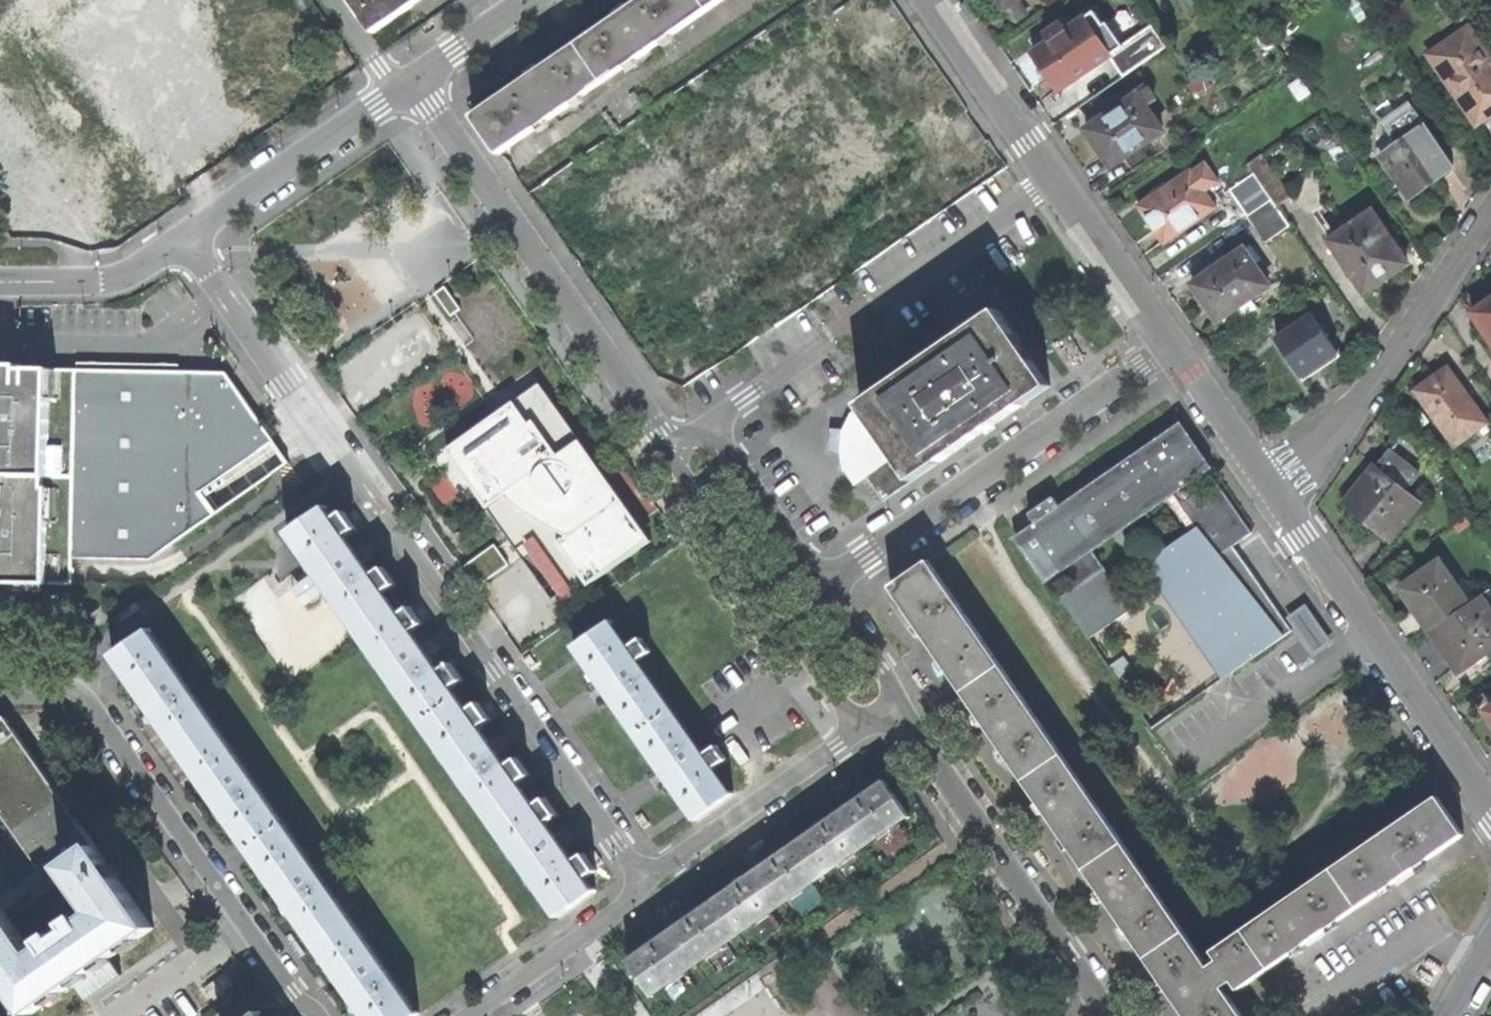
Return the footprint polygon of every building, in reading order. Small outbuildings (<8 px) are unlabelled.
[(373,29),(390,17),(415,0),(353,0),(373,29)] [(577,44),(603,80),(707,8),(702,0),(639,0),(626,9),(622,3),(615,8),(609,12),(613,18),(577,44)] [(1004,8),(1006,6),(1014,16),(1023,10),(1017,0),(999,0),(1004,8)] [(1059,88),(1111,53),(1086,16),(1034,51),(1045,67),(1059,88)] [(1469,25),(1449,38),(1447,37),(1437,44),(1437,47),(1429,52),(1474,123),(1490,111),(1490,58),(1469,25)] [(0,65),(0,66),(112,251),(152,227),(40,41),(0,65)] [(473,115),(499,153),(603,80),(577,44),(538,70),(534,64),(528,69),(523,72),(527,78),(473,115)] [(1131,169),(1157,150),(1149,139),(1162,129),(1145,104),(1156,96),(1148,85),(1119,105),(1115,98),(1098,109),(1103,116),(1086,127),(1099,147),(1111,165),(1123,156),(1131,169)] [(1452,165),(1426,125),(1382,154),(1409,195),(1432,179),(1452,165)] [(1246,161),(1253,172),(1271,198),(1276,205),(1289,196),(1259,153),(1246,161)] [(1204,188),(1217,180),(1205,161),(1191,170),(1190,168),(1138,203),(1151,222),(1164,241),(1215,205),(1204,188)] [(1231,187),(1249,212),(1271,198),(1253,172),(1231,187)] [(1249,212),(1266,239),(1289,223),(1276,205),(1271,198),(1249,212)] [(1407,263),(1371,210),(1330,239),(1365,291),(1384,278),(1407,263)] [(1241,318),(1258,307),(1252,296),(1269,284),(1252,259),(1261,254),(1252,240),(1226,258),(1224,253),(1207,264),(1210,269),(1192,281),(1203,298),(1217,319),(1234,308),(1241,318)] [(1112,309),(1115,306),(1104,288),(1097,293),(1105,306),(1108,311),(1112,309)] [(1490,340),(1490,298),(1472,311),(1490,340)] [(968,442),(1047,387),(1018,344),(1018,342),(997,312),(995,312),(993,310),(862,401),(847,415),(838,433),(836,456),(839,473),(842,473),(850,486),(850,487),(851,488),(869,487),(881,502),(968,442)] [(1300,374),(1336,349),(1314,315),(1277,339),(1288,356),(1300,374)] [(74,470),(77,365),(0,363),(0,468),(74,470)] [(224,373),(77,365),(74,470),(72,556),(151,557),(289,459),(224,373)] [(1415,389),(1453,444),(1486,421),(1448,366),(1431,378),(1415,389)] [(457,418),(465,432),(497,414),(489,400),(457,418)] [(516,401),(445,449),(486,509),(561,459),(551,444),(537,422),(533,425),(516,401)] [(1149,560),(1229,674),(1290,631),(1271,604),(1231,548),(1250,535),(1214,484),(1177,432),(1060,513),(1050,498),(1025,515),(1035,530),(1018,542),(1043,578),(1061,566),(1075,586),(1057,598),(1086,640),(1130,610),(1086,547),(1162,495),(1188,533),(1149,560)] [(584,444),(561,459),(486,509),(493,516),(508,505),(516,513),(532,523),(549,533),(588,589),(652,544),(584,444)] [(1364,521),(1389,541),(1421,502),(1404,489),(1418,472),(1391,449),(1377,467),(1373,463),(1341,502),(1364,521)] [(72,581),(72,556),(74,470),(0,468),(0,579),(72,581)] [(289,538),(292,536),(358,629),(389,607),(382,596),(394,588),(382,571),(370,579),(361,566),(364,564),(359,556),(354,549),(350,552),(343,541),(355,532),(343,515),(331,524),(324,513),(326,512),(325,509),(287,536),(289,538)] [(480,581),(510,564),(499,544),(468,560),(480,581)] [(1415,606),(1431,629),(1481,594),(1469,576),(1455,586),(1439,561),(1401,586),(1415,606)] [(926,641),(962,693),(999,668),(928,563),(889,589),(926,641)] [(1490,647),(1490,609),(1481,594),(1431,629),(1447,652),(1459,669),(1490,647)] [(398,619),(389,607),(358,629),(424,724),(457,701),(450,691),(462,683),(450,666),(438,674),(428,661),(431,659),(427,653),(423,648),(420,650),(410,636),(422,627),(410,610),(398,619)] [(606,689),(636,733),(668,710),(635,663),(646,656),(637,643),(626,650),(609,627),(612,625),(610,623),(573,649),(575,651),(577,649),(606,689)] [(151,706),(183,752),(215,729),(149,635),(151,634),(150,632),(113,658),(114,659),(117,658),(151,706)] [(641,640),(637,643),(646,656),(650,653),(641,640)] [(1122,657),(1107,667),(1117,682),(1131,671),(1122,657)] [(1061,755),(999,668),(962,693),(994,740),(1023,781),(1061,755)] [(466,715),(457,701),(424,724),(492,820),(524,797),(517,786),(529,778),(517,761),(505,769),(495,756),(499,753),(494,748),(491,743),(488,745),(478,731),(490,723),(478,706),(466,715)] [(730,792),(728,794),(711,771),(722,763),(713,750),(702,758),(668,710),(636,733),(665,774),(695,817),(693,818),(694,820),(732,794),(730,792)] [(45,870),(53,865),(64,880),(69,876),(65,869),(95,848),(8,718),(0,736),(0,806),(35,855),(45,870)] [(217,800),(249,847),(281,824),(215,729),(183,752),(217,800)] [(717,748),(713,750),(722,763),(726,761),(717,748)] [(1054,826),(1083,869),(1122,844),(1061,755),(1023,781),(1054,826)] [(907,818),(909,817),(883,781),(881,782),(883,785),(847,810),(845,807),(840,810),(834,814),(836,817),(799,843),(820,874),(905,816),(907,818)] [(533,810),(524,797),(492,820),(558,913),(555,915),(556,917),(594,890),(593,889),(590,890),(584,882),(596,873),(584,856),(572,865),(562,850),(565,848),(562,843),(558,837),(554,840),(545,827),(557,819),(545,802),(533,810)] [(1436,797),(1331,869),(1356,906),(1401,876),(1461,835),(1436,797)] [(285,898),(316,942),(348,919),(281,824),(249,847),(285,898)] [(736,933),(820,874),(799,843),(762,869),(760,866),(755,870),(749,874),(751,877),(715,902),(736,933)] [(1122,844),(1083,869),(1114,913),(1144,957),(1183,932),(1122,844)] [(31,1015),(95,971),(154,930),(95,848),(65,869),(69,876),(64,880),(8,919),(3,912),(0,914),(0,971),(31,1015)] [(3,912),(8,919),(64,880),(53,865),(45,870),(0,901),(0,906),(3,912)] [(1217,960),(1207,967),(1221,987),(1231,979),(1238,989),(1297,947),(1356,906),(1331,869),(1212,951),(1217,960)] [(653,991),(736,933),(715,902),(677,928),(675,926),(669,929),(664,933),(666,936),(631,961),(629,959),(627,961),(652,996),(655,994),(653,991)] [(418,1013),(417,1011),(414,1013),(348,919),(316,942),(352,992),(369,1015),(414,1015),(418,1013)] [(1144,957),(1175,1001),(1185,1015),(1241,1015),(1221,987),(1207,967),(1183,932),(1144,957)]
